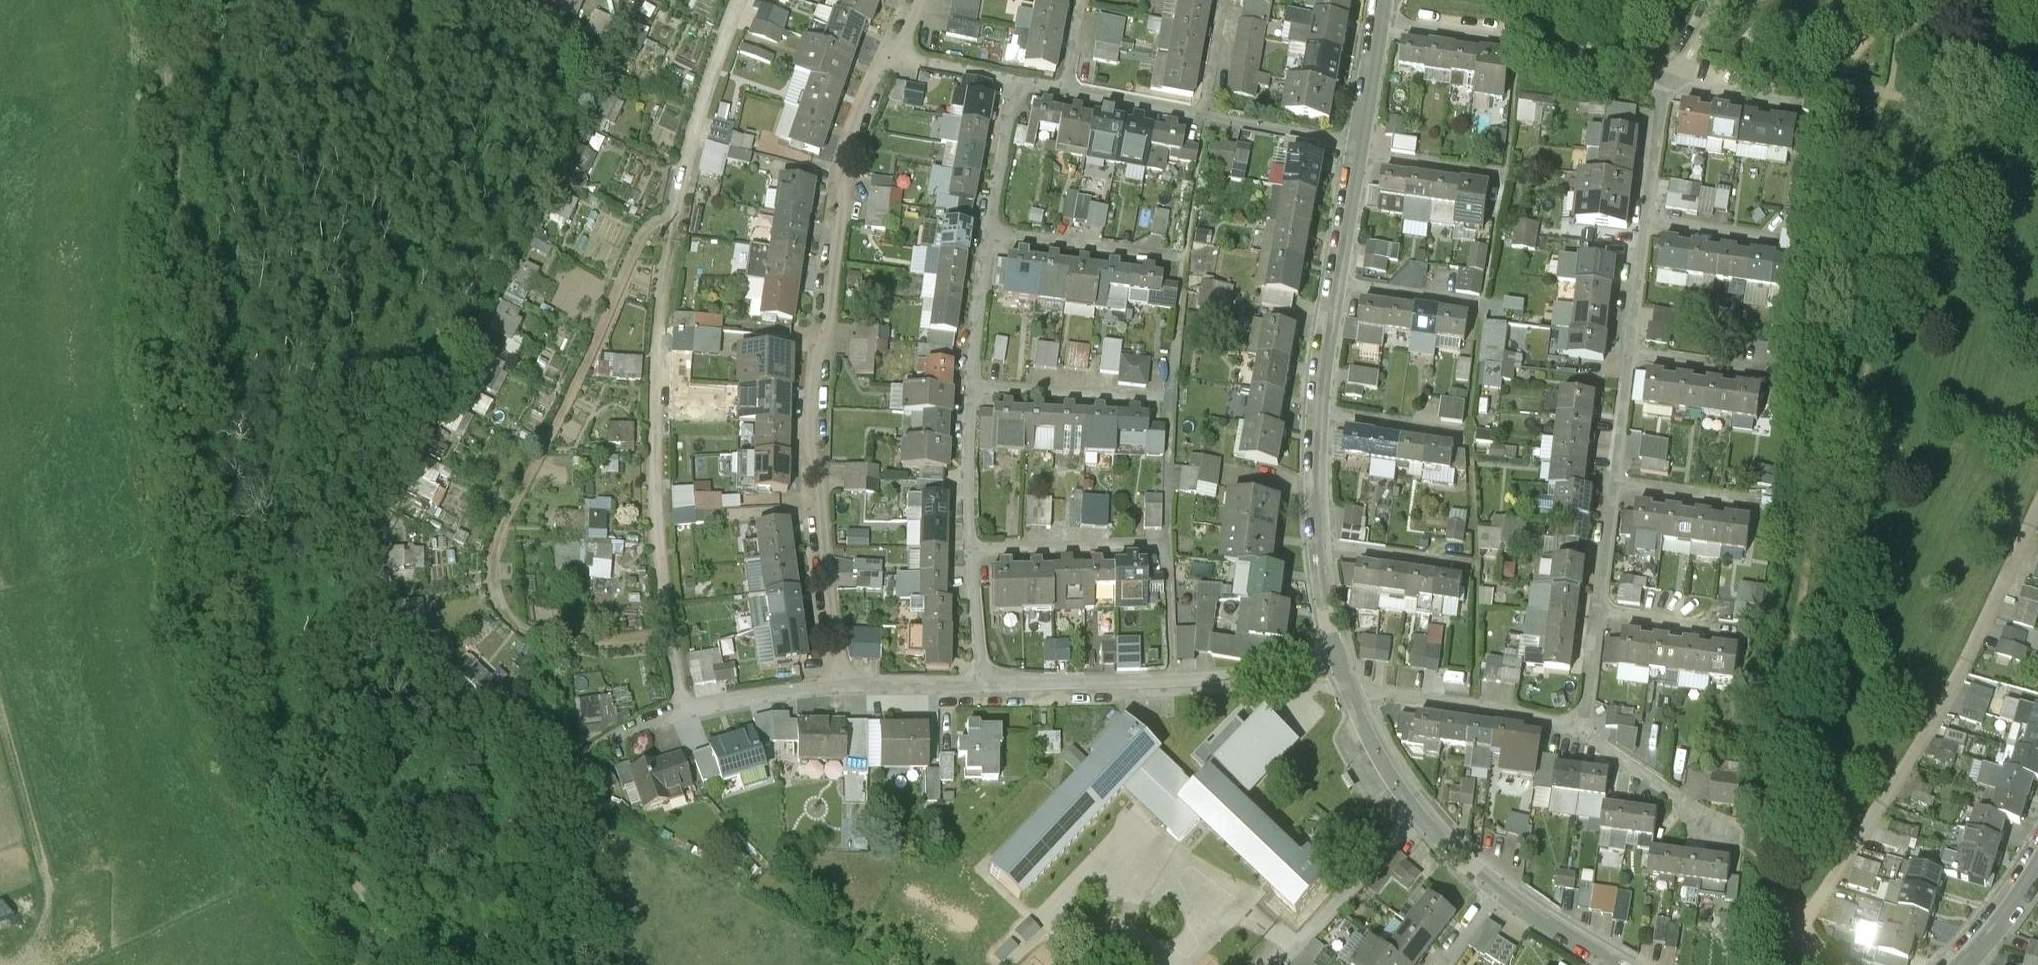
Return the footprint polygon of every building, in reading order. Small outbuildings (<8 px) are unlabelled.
[(577,19),(585,0),(530,0),(577,19)] [(840,17),(864,25),(869,27),(879,0),(846,0),(840,17)] [(949,18),(974,23),(978,0),(953,0),(949,18)] [(1037,0),(1036,0),(1033,13),(1018,11),(1015,30),(1030,33),(1060,39),(1066,5),(1037,0)] [(1174,23),(1205,29),(1210,0),(1178,0),(1174,23)] [(1266,25),(1271,7),(1258,5),(1259,0),(1246,0),(1242,21),(1266,25)] [(1306,9),(1318,11),(1317,15),(1349,21),(1353,0),(1308,0),(1306,9)] [(840,17),(818,9),(812,25),(811,25),(806,42),(822,47),(853,58),(864,25),(840,17)] [(785,20),(760,11),(756,24),(781,33),(785,20)] [(1349,21),(1317,15),(1316,21),(1312,20),(1312,16),(1289,12),(1287,25),(1295,27),(1292,45),(1311,49),(1343,55),(1349,21)] [(1124,21),(1101,17),(1096,45),(1119,49),(1124,21)] [(974,23),(949,18),(946,36),(977,42),(980,25),(974,24),(974,23)] [(1266,25),(1242,21),(1239,36),(1263,41),(1266,25)] [(1205,29),(1174,23),(1168,58),(1198,63),(1205,29)] [(781,33),(756,24),(751,36),(777,45),(781,33)] [(1060,39),(1030,33),(1024,67),(1054,73),(1060,39)] [(1263,41),(1239,36),(1237,52),(1258,56),(1260,56),(1263,41)] [(1429,47),(1403,43),(1399,68),(1426,71),(1429,47)] [(1119,49),(1096,45),(1093,60),(1117,64),(1120,49),(1119,49)] [(853,58),(822,47),(816,63),(802,58),(796,75),(811,80),(841,91),(853,58)] [(1455,50),(1429,47),(1426,71),(1452,75),(1455,50)] [(1343,55),(1311,49),(1309,63),(1289,60),(1285,79),(1290,80),(1305,83),(1305,82),(1336,88),(1343,55)] [(1481,54),(1455,50),(1452,75),(1450,89),(1475,92),(1481,54)] [(1258,56),(1237,52),(1233,70),(1255,73),(1258,56)] [(1508,57),(1481,53),(1481,54),(1475,92),(1474,97),(1502,101),(1508,57)] [(1198,63),(1168,58),(1162,91),(1192,97),(1198,63)] [(1255,73),(1233,70),(1229,94),(1253,97),(1257,73),(1255,73)] [(888,99),(921,107),(926,86),(893,78),(888,99)] [(989,83),(968,79),(966,91),(980,94),(979,97),(986,98),(989,83)] [(841,91),(811,80),(799,113),(830,124),(841,91)] [(1305,82),(1305,83),(1290,80),(1284,114),(1330,122),(1336,88),(1305,82)] [(979,97),(955,93),(952,107),(964,109),(962,122),(987,126),(992,100),(986,98),(979,97)] [(1536,98),(1521,96),(1519,108),(1534,109),(1534,113),(1543,114),(1545,99),(1536,97),(1536,98)] [(1554,100),(1545,99),(1543,114),(1553,116),(1554,100)] [(1040,109),(1031,107),(1027,126),(1058,132),(1062,113),(1049,111),(1050,103),(1041,102),(1040,109)] [(1805,102),(1804,113),(1826,116),(1827,104),(1805,102)] [(1627,108),(1607,106),(1604,130),(1605,130),(1624,132),(1627,108)] [(1081,109),(1071,107),(1070,114),(1062,113),(1058,132),(1054,153),(1084,158),(1088,137),(1092,118),(1080,116),(1081,109)] [(1699,109),(1683,107),(1678,140),(1695,142),(1695,138),(1709,140),(1710,141),(1713,115),(1699,113),(1699,109)] [(1742,119),(1729,117),(1730,113),(1713,111),(1713,115),(1710,141),(1709,140),(1708,144),(1725,147),(1725,143),(1738,145),(1739,145),(1743,119),(1742,119)] [(1111,114),(1100,112),(1099,120),(1092,118),(1088,137),(1118,142),(1122,124),(1109,122),(1111,114)] [(830,124),(799,113),(787,147),(818,157),(830,124)] [(1759,118),(1743,115),(1742,119),(1743,119),(1739,145),(1738,145),(1738,149),(1754,151),(1755,147),(1768,149),(1772,124),(1771,123),(1758,122),(1759,118)] [(1405,119),(1389,117),(1388,126),(1403,129),(1405,119)] [(1140,120),(1131,118),(1129,125),(1122,124),(1118,142),(1148,148),(1152,129),(1139,127),(1140,120)] [(1797,123),(1772,119),(1771,123),(1772,124),(1768,149),(1767,153),(1792,156),(1797,124),(1797,123)] [(733,126),(711,121),(705,145),(727,150),(733,126)] [(987,126),(962,122),(957,147),(982,152),(987,126)] [(1175,126),(1165,124),(1164,131),(1152,129),(1148,148),(1179,154),(1183,135),(1173,133),(1175,126)] [(1797,124),(1792,156),(1814,159),(1818,127),(1797,124)] [(1403,129),(1388,126),(1386,136),(1394,137),(1392,152),(1414,155),(1416,140),(1407,139),(1408,129),(1403,129)] [(1624,132),(1605,130),(1602,154),(1635,158),(1638,134),(1624,132)] [(1506,133),(1489,131),(1488,140),(1504,142),(1506,133)] [(1088,137),(1084,158),(1115,163),(1118,142),(1088,137)] [(1319,145),(1286,139),(1283,154),(1292,156),(1316,160),(1319,145)] [(1504,142),(1488,140),(1487,150),(1503,152),(1504,142)] [(1118,142),(1115,166),(1123,168),(1125,159),(1146,162),(1148,148),(1118,142)] [(1220,145),(1210,143),(1204,168),(1216,171),(1220,145)] [(705,145),(704,145),(698,174),(720,179),(727,150),(705,145)] [(1170,153),(1169,159),(1196,165),(1199,148),(1182,145),(1179,154),(1170,153)] [(1236,147),(1220,145),(1216,171),(1231,173),(1236,147)] [(982,152),(957,147),(953,173),(978,178),(982,152)] [(1252,150),(1236,147),(1231,173),(1230,181),(1246,183),(1252,150)] [(1165,152),(1148,148),(1145,170),(1161,173),(1165,152)] [(751,156),(728,150),(725,162),(748,167),(751,156)] [(1635,158),(1602,154),(1599,178),(1632,182),(1635,158)] [(1316,160),(1292,156),(1286,190),(1317,196),(1323,162),(1316,160)] [(953,173),(936,170),(930,195),(937,197),(973,203),(978,178),(953,173)] [(1410,176),(1383,172),(1381,188),(1380,198),(1407,201),(1410,176)] [(1436,179),(1410,176),(1407,201),(1432,205),(1436,179)] [(1599,178),(1582,176),(1579,200),(1629,206),(1632,182),(1599,178)] [(871,179),(869,193),(890,196),(892,182),(871,179)] [(1461,183),(1436,179),(1432,205),(1457,208),(1461,183)] [(812,186),(780,181),(775,215),(807,220),(812,186)] [(1488,187),(1461,183),(1457,208),(1455,228),(1482,231),(1488,187)] [(1671,183),(1668,197),(1693,200),(1695,188),(1671,183)] [(1381,188),(1369,186),(1365,210),(1379,212),(1380,202),(1379,202),(1380,198),(1381,188)] [(1730,191),(1717,189),(1714,212),(1727,214),(1730,191)] [(562,190),(549,214),(568,224),(580,199),(562,190)] [(1317,196),(1286,190),(1280,224),(1311,229),(1317,196)] [(1067,191),(1063,219),(1072,221),(1076,197),(1077,193),(1067,191)] [(869,193),(867,203),(889,207),(890,196),(869,193)] [(973,203),(937,197),(934,212),(945,213),(967,217),(970,217),(973,203)] [(1090,199),(1076,197),(1072,221),(1072,223),(1086,225),(1090,199)] [(1699,202),(1668,197),(1666,210),(1697,215),(1699,202)] [(1404,221),(1429,224),(1455,228),(1457,208),(1432,205),(1407,201),(1380,198),(1379,202),(1380,202),(1379,212),(1405,216),(1404,221)] [(1629,206),(1579,200),(1576,224),(1626,230),(1629,206)] [(1138,205),(1125,202),(1121,229),(1134,231),(1138,205)] [(889,207),(867,203),(862,232),(883,237),(889,207)] [(1803,209),(1787,206),(1786,215),(1789,215),(1801,217),(1803,209)] [(1166,239),(1170,215),(1156,212),(1152,237),(1166,239)] [(967,217),(945,213),(943,227),(965,230),(967,217)] [(807,220),(775,215),(770,250),(802,254),(807,220)] [(1801,217),(1789,215),(1786,235),(1809,239),(1811,239),(1813,219),(1801,217)] [(1527,224),(1516,222),(1514,236),(1526,237),(1527,224)] [(1311,229),(1280,224),(1274,257),(1304,262),(1311,229)] [(1538,225),(1527,224),(1526,237),(1537,238),(1538,225)] [(943,227),(923,225),(920,251),(940,253),(965,257),(968,231),(943,227)] [(1211,232),(1196,229),(1194,241),(1209,245),(1211,232)] [(1561,230),(1559,241),(1593,244),(1594,234),(1561,230)] [(1809,239),(1786,235),(1783,256),(1806,260),(1809,239)] [(1526,237),(1514,236),(1513,249),(1524,250),(1526,237)] [(1537,238),(1526,237),(1524,250),(1535,251),(1537,238)] [(1679,243),(1663,241),(1658,274),(1674,277),(1675,273),(1688,275),(1689,275),(1692,249),(1679,247),(1679,243)] [(1709,247),(1692,245),(1692,249),(1689,275),(1688,275),(1687,278),(1704,281),(1705,277),(1717,279),(1718,279),(1722,254),(1721,253),(1708,252),(1709,247)] [(1472,246),(1468,262),(1484,264),(1487,248),(1472,246)] [(770,250),(751,247),(746,282),(765,284),(797,288),(802,254),(770,250)] [(1384,250),(1368,248),(1367,257),(1383,259),(1384,250)] [(1750,258),(1738,256),(1738,252),(1722,249),(1721,253),(1722,254),(1718,279),(1717,279),(1717,283),(1733,285),(1734,281),(1747,283),(1748,283),(1751,258),(1750,258)] [(1389,260),(1397,261),(1398,251),(1384,250),(1383,259),(1389,260)] [(1017,252),(1016,259),(1007,258),(1004,277),(1036,281),(1038,262),(1026,260),(1027,253),(1017,252)] [(965,257),(940,253),(936,279),(962,283),(965,257)] [(1776,257),(1751,254),(1750,258),(1751,258),(1748,283),(1747,283),(1746,287),(1771,291),(1769,308),(1795,312),(1801,267),(1775,263),(1776,257)] [(1048,256),(1047,263),(1038,262),(1036,281),(1034,302),(1064,306),(1069,266),(1057,264),(1058,257),(1048,256)] [(1304,262),(1274,257),(1268,291),(1294,295),(1298,296),(1304,262)] [(1383,259),(1367,257),(1365,271),(1387,274),(1389,260),(1383,259)] [(1077,267),(1069,266),(1064,306),(1094,310),(1099,269),(1087,268),(1087,260),(1078,259),(1077,267)] [(1615,265),(1580,262),(1580,261),(1561,259),(1558,283),(1578,286),(1611,290),(1612,290),(1615,265)] [(515,283),(528,290),(539,268),(526,261),(515,283)] [(1452,261),(1451,268),(1461,270),(1462,262),(1452,261)] [(1484,264),(1468,262),(1467,271),(1483,274),(1484,264)] [(1118,264),(1108,263),(1107,270),(1099,269),(1094,310),(1104,311),(1107,290),(1127,292),(1129,273),(1117,271),(1118,264)] [(1141,274),(1129,273),(1127,292),(1127,304),(1174,310),(1176,289),(1158,287),(1160,277),(1151,276),(1152,268),(1142,267),(1141,274)] [(1483,274),(1467,271),(1458,270),(1455,294),(1479,297),(1483,274)] [(1034,302),(1036,281),(1004,277),(1002,298),(1034,302)] [(962,283),(936,279),(933,305),(958,308),(962,283)] [(1214,283),(1201,281),(1199,296),(1211,297),(1214,283)] [(1214,283),(1211,297),(1231,301),(1234,287),(1214,283)] [(797,288),(765,284),(760,319),(791,324),(797,288)] [(1611,290),(1578,286),(1575,310),(1609,313),(1611,290)] [(1107,290),(1104,311),(1124,313),(1127,304),(1127,292),(1107,290)] [(1268,291),(1265,290),(1262,307),(1291,312),(1294,295),(1268,291)] [(1211,297),(1199,296),(1196,308),(1208,311),(1211,297)] [(1231,301),(1211,297),(1208,311),(1229,315),(1231,301)] [(500,299),(489,331),(512,339),(523,306),(500,299)] [(1389,306),(1363,303),(1361,326),(1358,345),(1383,349),(1384,336),(1385,336),(1386,331),(1389,306)] [(958,308),(933,305),(929,332),(955,335),(958,308)] [(1415,310),(1389,306),(1386,331),(1411,335),(1415,310)] [(1560,308),(1558,332),(1573,333),(1575,310),(1560,308)] [(1440,313),(1415,310),(1411,335),(1409,353),(1435,357),(1437,338),(1440,313)] [(1609,313),(1575,310),(1573,333),(1606,337),(1609,313)] [(1683,314),(1656,310),(1653,326),(1665,328),(1681,330),(1683,314)] [(1467,317),(1440,313),(1437,338),(1464,342),(1467,317)] [(695,317),(674,315),(673,329),(694,330),(695,317)] [(722,319),(695,317),(694,330),(721,333),(722,319)] [(1297,329),(1266,323),(1259,357),(1290,363),(1297,329)] [(856,324),(855,340),(876,342),(877,325),(856,324)] [(1345,343),(1358,345),(1361,326),(1347,324),(1345,343)] [(1508,326),(1485,325),(1480,365),(1487,366),(1503,368),(1505,354),(1508,326)] [(1653,326),(1650,325),(1648,335),(1664,337),(1665,328),(1653,326)] [(694,330),(673,329),(671,353),(692,355),(694,330)] [(719,358),(721,333),(694,330),(692,355),(719,358)] [(929,332),(928,347),(952,349),(955,335),(929,332)] [(1606,337),(1573,333),(1570,359),(1603,363),(1606,337)] [(1786,337),(1770,335),(1769,344),(1785,347),(1786,337)] [(1006,341),(994,339),(991,363),(1002,364),(1006,341)] [(856,378),(873,379),(876,342),(855,340),(848,340),(846,361),(856,378)] [(1059,345),(1033,342),(1031,367),(1057,370),(1059,345)] [(1103,342),(1100,374),(1118,375),(1121,344),(1103,342)] [(1785,347),(1769,344),(1767,354),(1783,356),(1785,347)] [(1089,348),(1066,345),(1063,369),(1086,372),(1089,348)] [(928,347),(918,347),(917,362),(926,363),(951,365),(952,349),(928,347)] [(596,377),(642,378),(642,355),(596,353),(596,377)] [(788,354),(740,353),(739,388),(787,389),(788,354)] [(1516,356),(1505,354),(1503,368),(1515,369),(1516,356)] [(1290,363),(1259,357),(1253,392),(1284,398),(1290,363)] [(1148,361),(1120,358),(1117,385),(1145,388),(1148,361)] [(1471,362),(1461,361),(1457,381),(1468,383),(1471,362)] [(1582,361),(1579,375),(1600,378),(1603,363),(1582,361)] [(951,365),(926,363),(924,390),(949,392),(951,365)] [(1503,368),(1487,366),(1485,389),(1501,391),(1502,381),(1503,368)] [(483,367),(476,388),(497,395),(504,374),(483,367)] [(1515,369),(1503,368),(1502,381),(1513,382),(1515,369)] [(1379,375),(1349,372),(1347,387),(1363,389),(1377,390),(1379,375)] [(1664,376),(1648,374),(1643,408),(1660,410),(1660,406),(1674,408),(1678,382),(1677,382),(1664,381),(1664,376)] [(1706,386),(1693,385),(1694,380),(1678,378),(1677,382),(1678,382),(1674,408),(1673,412),(1690,414),(1690,410),(1703,412),(1704,412),(1707,386),(1706,386)] [(1723,384),(1707,382),(1706,386),(1707,386),(1704,412),(1703,412),(1702,416),(1719,418),(1719,414),(1733,416),(1737,390),(1736,390),(1723,388),(1723,384)] [(899,408),(900,385),(891,385),(890,408),(899,408)] [(1762,389),(1737,386),(1736,390),(1737,390),(1733,416),(1732,420),(1757,423),(1762,389)] [(787,389),(739,388),(738,422),(755,423),(786,423),(787,389)] [(1363,389),(1347,388),(1346,397),(1362,399),(1363,389)] [(949,392),(924,390),(904,389),(902,415),(923,416),(948,418),(949,392)] [(1467,394),(1451,391),(1450,401),(1466,403),(1467,394)] [(1284,398),(1253,392),(1247,426),(1252,427),(1252,426),(1278,431),(1284,398)] [(1595,397),(1562,393),(1559,418),(1592,422),(1595,397)] [(474,412),(485,416),(490,403),(479,399),(474,412)] [(1466,403),(1450,401),(1442,400),(1439,424),(1463,427),(1466,403)] [(1002,412),(993,411),(992,430),(1023,432),(1024,413),(1011,412),(1012,404),(1002,404),(1002,412)] [(1032,413),(1024,413),(1023,432),(1053,433),(1054,414),(1042,413),(1042,405),(1032,405),(1032,413)] [(1063,406),(1063,414),(1054,414),(1053,433),(1083,434),(1085,415),(1072,414),(1072,407),(1063,406)] [(1103,408),(1093,407),(1093,415),(1085,415),(1083,434),(1114,436),(1115,416),(1103,416),(1103,408)] [(1128,409),(1127,416),(1115,416),(1114,436),(1146,437),(1146,423),(1146,417),(1137,417),(1137,409),(1128,409)] [(993,411),(980,411),(978,447),(992,447),(992,430),(993,411)] [(440,432),(459,440),(467,421),(448,413),(440,432)] [(948,418),(923,416),(921,442),(946,444),(948,418)] [(1592,422),(1559,418),(1556,441),(1589,445),(1592,422)] [(786,423),(755,423),(754,457),(785,458),(786,423)] [(1146,437),(1145,457),(1163,458),(1165,424),(1146,423),(1146,437)] [(1278,431),(1252,426),(1252,427),(1246,460),(1278,466),(1284,432),(1278,431)] [(992,430),(992,447),(991,451),(1022,451),(1023,432),(992,430)] [(1052,453),(1053,433),(1023,432),(1022,451),(1052,453)] [(1477,432),(1475,445),(1491,447),(1498,448),(1499,435),(1477,432)] [(1052,453),(1083,454),(1083,434),(1053,433),(1052,453)] [(1376,437),(1350,433),(1346,458),(1372,462),(1376,437)] [(1083,454),(1114,455),(1114,436),(1083,434),(1083,454)] [(1114,455),(1145,457),(1146,437),(1114,436),(1114,455)] [(1402,440),(1376,437),(1372,462),(1398,465),(1402,440)] [(1428,444),(1402,440),(1398,465),(1424,469),(1428,444)] [(1669,443),(1645,440),(1642,463),(1666,466),(1669,443)] [(921,442),(902,441),(902,444),(903,445),(902,468),(919,469),(942,470),(945,470),(946,444),(921,442)] [(1589,445),(1556,441),(1553,465),(1586,469),(1589,445)] [(1454,447),(1428,444),(1424,469),(1451,472),(1454,447)] [(1498,448),(1491,447),(1490,458),(1508,460),(1509,449),(1498,448)] [(754,457),(737,457),(736,457),(735,493),(753,494),(753,493),(784,494),(785,458),(754,457)] [(1203,460),(1190,458),(1188,469),(1200,472),(1203,460)] [(1221,463),(1203,460),(1200,472),(1219,475),(1221,463)] [(1642,463),(1640,474),(1668,478),(1670,467),(1666,466),(1642,463)] [(1586,469),(1553,465),(1550,490),(1557,491),(1558,490),(1584,493),(1584,492),(1586,469)] [(867,467),(845,466),(844,479),(866,480),(867,467)] [(877,468),(867,467),(866,480),(876,480),(877,468)] [(1770,479),(1771,469),(1755,467),(1754,477),(1770,479)] [(942,470),(919,469),(919,482),(941,483),(942,470)] [(1183,469),(1179,491),(1196,494),(1199,483),(1200,472),(1188,469),(1183,469)] [(1200,472),(1199,483),(1217,486),(1219,475),(1200,472)] [(1770,479),(1754,477),(1753,486),(1768,488),(1770,479)] [(865,494),(866,480),(844,479),(843,493),(865,494)] [(876,480),(866,480),(865,494),(875,495),(876,480)] [(919,482),(916,482),(915,497),(941,497),(941,483),(919,482)] [(692,490),(671,491),(672,514),(693,513),(692,490)] [(1584,493),(1558,490),(1557,491),(1555,515),(1566,516),(1588,519),(1591,493),(1584,492),(1584,493)] [(1279,501),(1231,494),(1226,529),(1244,531),(1275,535),(1279,501)] [(915,497),(907,496),(907,508),(921,508),(921,523),(947,524),(947,497),(941,497),(915,497)] [(1070,497),(1069,526),(1080,527),(1081,497),(1070,497)] [(1107,498),(1081,497),(1080,527),(1106,528),(1107,498)] [(1147,497),(1145,536),(1161,536),(1162,497),(1147,497)] [(1051,499),(1027,498),(1025,526),(1050,527),(1051,499)] [(717,500),(693,501),(693,513),(715,513),(718,512),(717,500)] [(1653,508),(1636,506),(1635,516),(1632,539),(1630,559),(1660,563),(1663,543),(1666,514),(1665,514),(1652,512),(1653,508)] [(1364,511),(1348,509),(1346,518),(1362,521),(1364,511)] [(1695,518),(1682,516),(1682,512),(1666,510),(1665,514),(1666,514),(1663,543),(1678,545),(1679,541),(1692,543),(1693,543),(1696,518),(1695,518)] [(586,541),(606,542),(606,513),(587,513),(586,541)] [(693,513),(672,514),(673,529),(694,527),(693,513)] [(715,513),(693,513),(694,527),(716,526),(715,513)] [(555,515),(556,534),(584,533),(583,514),(555,515)] [(1635,516),(1623,514),(1621,538),(1632,539),(1635,516)] [(1712,516),(1695,514),(1695,518),(1696,518),(1693,543),(1692,543),(1691,547),(1708,549),(1708,545),(1721,547),(1722,547),(1725,522),(1711,520),(1712,516)] [(1588,519),(1566,516),(1563,541),(1585,543),(1588,519)] [(1751,521),(1725,517),(1725,522),(1722,547),(1721,547),(1721,551),(1746,554),(1751,521)] [(1362,521),(1346,518),(1345,528),(1361,530),(1362,521)] [(1505,521),(1494,520),(1493,533),(1503,534),(1505,521)] [(1517,523),(1505,521),(1503,534),(1515,536),(1517,523)] [(947,524),(921,523),(921,549),(946,549),(947,524)] [(1465,525),(1450,523),(1448,533),(1463,535),(1465,525)] [(1517,523),(1515,536),(1526,537),(1528,525),(1517,523)] [(786,524),(756,528),(760,563),(791,558),(786,524)] [(1345,528),(1343,539),(1366,543),(1368,531),(1361,530),(1345,528)] [(1244,531),(1226,529),(1222,563),(1239,566),(1244,531)] [(1275,535),(1244,531),(1239,566),(1252,568),(1270,569),(1271,569),(1275,535)] [(1503,534),(1493,533),(1478,531),(1481,555),(1501,557),(1501,548),(1503,534)] [(852,532),(852,543),(868,542),(868,532),(852,532)] [(1463,535),(1448,533),(1447,542),(1462,544),(1463,535)] [(1515,536),(1503,534),(1501,548),(1514,549),(1515,536)] [(590,548),(590,581),(611,581),(611,548),(590,548)] [(1514,549),(1501,548),(1501,557),(1513,559),(1514,549)] [(946,549),(921,549),(920,575),(946,576),(946,549)] [(791,558),(760,563),(765,597),(795,593),(791,558)] [(1135,559),(1125,560),(1125,567),(1113,568),(1114,586),(1115,608),(1138,608),(1138,594),(1146,594),(1146,585),(1145,585),(1145,576),(1144,567),(1135,567),(1135,559)] [(1070,561),(1060,562),(1060,569),(1052,570),(1053,610),(1084,609),(1083,569),(1070,569),(1070,561)] [(1100,561),(1091,561),(1091,568),(1083,569),(1084,609),(1093,609),(1093,587),(1114,586),(1113,568),(1100,568),(1100,561)] [(854,562),(853,574),(857,574),(881,576),(881,564),(854,562)] [(1040,562),(1030,563),(1030,570),(1022,570),(1023,611),(1053,610),(1052,570),(1040,570),(1040,562)] [(1009,563),(1000,564),(1000,571),(991,571),(992,612),(1023,611),(1022,570),(1009,571),(1009,563)] [(1583,568),(1539,563),(1536,589),(1554,591),(1580,594),(1583,568)] [(1385,569),(1358,565),(1352,609),(1378,613),(1381,595),(1385,569)] [(1270,569),(1252,568),(1248,601),(1255,602),(1280,605),(1284,570),(1271,569),(1270,569)] [(1410,572),(1385,569),(1381,595),(1407,598),(1410,572)] [(1436,576),(1410,572),(1407,598),(1404,615),(1430,618),(1432,602),(1436,576)] [(857,574),(857,589),(880,590),(881,576),(857,574)] [(946,576),(920,575),(899,575),(899,601),(909,601),(945,601),(946,576)] [(1162,576),(1145,576),(1145,585),(1146,585),(1163,585),(1162,576)] [(1462,579),(1436,576),(1432,602),(1459,606),(1462,579)] [(1647,582),(1621,579),(1620,588),(1642,591),(1646,591),(1647,582)] [(1222,585),(1199,584),(1197,600),(1217,601),(1222,600),(1222,585)] [(1642,591),(1620,588),(1618,605),(1640,608),(1642,591)] [(2037,594),(2022,590),(2020,599),(2035,603),(2037,594)] [(1580,594),(1554,591),(1551,617),(1576,620),(1580,594)] [(795,593),(765,597),(769,631),(800,627),(795,593)] [(1755,599),(1739,596),(1737,606),(1753,608),(1755,599)] [(2035,603),(2020,599),(2017,608),(2033,613),(2035,603)] [(1217,601),(1197,600),(1195,651),(1210,653),(1212,636),(1217,601)] [(945,601),(909,601),(909,615),(924,616),(924,627),(948,628),(948,601),(945,601)] [(1280,605),(1255,602),(1250,638),(1281,642),(1284,642),(1288,616),(1286,615),(1288,606),(1280,605)] [(1737,606),(1736,605),(1734,624),(1760,628),(1763,609),(1753,608),(1737,606)] [(1551,617),(1530,616),(1528,640),(1548,643),(1551,617)] [(1576,620),(1551,617),(1548,643),(1573,646),(1576,620)] [(800,627),(769,631),(774,666),(805,662),(800,627)] [(924,627),(907,627),(907,654),(925,654),(948,655),(948,628),(924,627)] [(2025,633),(2005,627),(2002,640),(2021,646),(2025,633)] [(880,630),(843,629),(849,659),(880,660),(880,630)] [(1429,631),(1428,641),(1424,674),(1438,676),(1443,632),(1429,631)] [(1640,638),(1624,635),(1623,646),(1620,668),(1636,671),(1637,666),(1650,668),(1651,668),(1654,644),(1653,643),(1640,642),(1640,638)] [(1236,639),(1212,636),(1210,653),(1241,659),(1251,657),(1279,660),(1281,642),(1250,638),(1237,636),(1236,639)] [(1117,668),(1118,673),(1139,671),(1137,638),(1116,639),(1117,668)] [(1116,639),(1101,639),(1102,668),(1117,668),(1116,639)] [(1376,641),(1362,639),(1359,663),(1373,665),(1376,641)] [(1428,641),(1413,639),(1409,672),(1424,674),(1428,641)] [(1670,641),(1654,639),(1653,643),(1654,644),(1651,668),(1650,668),(1650,672),(1666,675),(1667,670),(1680,672),(1681,672),(1684,647),(1683,647),(1670,646),(1670,641)] [(1055,640),(1041,641),(1042,662),(1055,662),(1055,640)] [(1069,640),(1055,640),(1055,662),(1070,661),(1069,640)] [(2026,649),(2002,640),(1997,653),(2022,662),(2026,649)] [(1390,643),(1376,641),(1373,665),(1387,667),(1390,643)] [(1548,643),(1541,642),(1540,655),(1547,656),(1545,670),(1570,673),(1573,646),(1548,643)] [(738,670),(732,643),(717,646),(719,656),(722,673),(732,672),(738,670)] [(1700,645),(1684,643),(1683,647),(1684,647),(1681,672),(1680,672),(1679,676),(1696,678),(1696,674),(1709,676),(1710,676),(1713,651),(1700,650),(1700,645)] [(1623,646),(1608,644),(1605,667),(1620,669),(1620,668),(1623,646)] [(1738,650),(1713,647),(1713,651),(1710,676),(1709,676),(1709,680),(1734,683),(1738,650)] [(948,655),(925,654),(924,669),(947,670),(948,655)] [(1522,668),(1545,670),(1547,656),(1524,655),(1522,668)] [(719,656),(688,662),(693,691),(724,686),(722,673),(719,656)] [(1504,662),(1487,659),(1484,682),(1501,685),(1504,662)] [(1522,662),(1504,659),(1504,662),(1501,685),(1519,687),(1522,662)] [(479,715),(499,696),(469,667),(450,686),(479,715)] [(732,672),(722,673),(724,686),(734,684),(732,672)] [(1993,692),(1971,685),(1963,707),(1986,714),(1993,692)] [(608,701),(574,706),(578,734),(611,729),(608,701)] [(1986,714),(1963,707),(1960,718),(1982,726),(1986,714)] [(1624,712),(1609,710),(1607,719),(1623,722),(1624,712)] [(1094,761),(989,872),(1018,899),(1123,789),(1179,842),(1203,817),(1276,886),(1272,890),(1296,912),(1332,874),(1308,851),(1301,858),(1246,804),(1304,743),(1267,711),(1210,772),(1192,791),(1154,755),(1158,751),(1125,720),(1090,757),(1094,761)] [(1418,719),(1401,717),(1398,738),(1403,738),(1402,745),(1409,746),(1410,738),(1415,739),(1418,719)] [(1444,720),(1418,717),(1418,719),(1415,739),(1410,738),(1409,746),(1409,747),(1424,749),(1424,754),(1440,756),(1442,742),(1444,720)] [(774,744),(771,718),(754,723),(756,733),(750,735),(755,749),(774,744)] [(787,744),(787,718),(771,718),(774,744),(787,744)] [(1623,722),(1607,719),(1606,728),(1622,731),(1623,722)] [(1470,724),(1444,720),(1442,742),(1451,743),(1451,747),(1467,749),(1467,745),(1470,724)] [(1606,728),(1606,732),(1618,734),(1633,737),(1635,724),(1623,722),(1622,731),(1606,728)] [(844,724),(797,725),(797,765),(844,764),(844,724)] [(1000,747),(1000,728),(977,729),(977,724),(966,724),(966,743),(957,743),(957,758),(965,758),(965,773),(979,773),(979,780),(998,780),(998,747),(1000,747)] [(1496,727),(1470,724),(1467,745),(1474,746),(1471,771),(1490,774),(1492,753),(1492,752),(1496,727)] [(2016,726),(2011,743),(2019,745),(2017,750),(2024,752),(2037,757),(2037,733),(2031,730),(2016,726)] [(1523,731),(1496,727),(1492,752),(1492,753),(1504,754),(1501,774),(1535,779),(1541,738),(1522,736),(1523,731)] [(927,729),(879,729),(879,766),(908,765),(908,770),(925,770),(927,770),(927,729)] [(1968,736),(1947,729),(1943,741),(1964,747),(1968,736)] [(1616,750),(1633,761),(1637,738),(1633,737),(1618,734),(1616,750)] [(750,735),(737,740),(737,741),(709,751),(722,787),(739,781),(737,778),(762,769),(755,749),(750,735)] [(1958,747),(1943,742),(1940,751),(1954,755),(1956,756),(1958,747)] [(2017,750),(2008,747),(2002,769),(2004,770),(2011,772),(2010,773),(2032,779),(2032,780),(2037,782),(2037,757),(2024,752),(2017,750)] [(1954,755),(1940,751),(1937,760),(1951,764),(1954,755)] [(952,754),(940,754),(940,770),(940,782),(952,782),(952,754)] [(1558,760),(1538,757),(1534,791),(1553,794),(1556,769),(1557,769),(1558,760)] [(679,761),(653,770),(653,768),(630,776),(629,776),(634,792),(643,816),(666,808),(664,800),(690,791),(679,761)] [(1729,766),(1713,764),(1712,774),(1715,774),(1728,776),(1729,766)] [(2003,770),(1985,765),(1978,787),(1997,793),(2026,801),(2032,780),(2032,779),(2010,773),(2011,772),(2004,770),(2003,770)] [(627,769),(613,774),(621,796),(634,792),(629,776),(630,776),(627,769)] [(1557,769),(1556,769),(1553,794),(1550,814),(1578,817),(1580,798),(1583,772),(1557,769)] [(940,782),(940,770),(927,770),(925,770),(925,802),(940,802),(940,782)] [(1609,776),(1583,772),(1580,798),(1606,801),(1609,776)] [(1728,776),(1715,774),(1711,806),(1738,809),(1741,778),(1728,776)] [(585,792),(598,809),(613,796),(600,780),(585,792)] [(1932,788),(1917,784),(1914,793),(1929,797),(1932,788)] [(1461,789),(1452,788),(1450,804),(1459,805),(1461,789)] [(1471,790),(1461,789),(1459,805),(1469,806),(1471,790)] [(1929,797),(1914,793),(1911,802),(1927,806),(1929,797)] [(2026,801),(1997,793),(1990,815),(2005,820),(2019,824),(2026,801)] [(1580,798),(1578,817),(1603,821),(1605,809),(1606,801),(1580,798)] [(1631,812),(1605,809),(1603,821),(1601,834),(1627,838),(1631,812)] [(1990,815),(1976,811),(1969,834),(1998,842),(2005,820),(1990,815)] [(1657,816),(1631,812),(1627,838),(1639,839),(1637,851),(1651,853),(1652,853),(1657,816)] [(1508,816),(1503,839),(1527,845),(1531,821),(1508,816)] [(1913,830),(1890,824),(1887,835),(1910,841),(1913,830)] [(1969,834),(1954,830),(1948,852),(1992,864),(1998,842),(1969,834)] [(1887,835),(1883,848),(1906,854),(1910,841),(1887,835)] [(1948,852),(1944,851),(1938,874),(1941,875),(1991,889),(1995,876),(1989,874),(1992,864),(1948,852)] [(1401,853),(1367,888),(1379,898),(1393,880),(1406,863),(1408,860),(1401,853)] [(1652,853),(1651,853),(1648,878),(1660,880),(1660,885),(1674,886),(1675,882),(1674,881),(1678,856),(1652,853)] [(1704,859),(1678,856),(1674,881),(1675,882),(1689,883),(1688,891),(1698,892),(1699,892),(1704,859)] [(1730,862),(1704,859),(1699,892),(1698,892),(1698,898),(1725,901),(1730,862)] [(1406,863),(1393,880),(1407,892),(1422,875),(1406,863)] [(1938,874),(1913,866),(1906,889),(1935,898),(1941,875),(1938,874)] [(1880,872),(1864,867),(1862,877),(1877,881),(1880,872)] [(1567,874),(1558,872),(1555,888),(1564,890),(1567,874)] [(1576,875),(1567,874),(1564,890),(1574,891),(1576,875)] [(1862,877),(1852,874),(1848,887),(1878,895),(1881,882),(1877,881),(1862,877)] [(1738,883),(1729,882),(1725,905),(1736,907),(1738,883)] [(1906,889),(1895,886),(1888,908),(1929,920),(1935,898),(1906,889)] [(1578,913),(1590,915),(1593,888),(1581,887),(1578,913)] [(1617,894),(1594,891),(1590,918),(1613,922),(1617,894)] [(1631,896),(1617,894),(1613,922),(1627,924),(1631,896)] [(1430,898),(1409,926),(1434,945),(1455,916),(1430,898)] [(1852,911),(1837,907),(1834,916),(1849,920),(1852,911)] [(1888,908),(1885,907),(1878,928),(1885,930),(1894,933),(1915,940),(1922,942),(1929,920),(1888,908)] [(1849,920),(1834,916),(1831,925),(1846,930),(1849,920)] [(1733,918),(1722,917),(1721,931),(1732,932),(1733,918)] [(992,954),(1002,964),(1055,964),(1064,956),(1028,919),(992,954)] [(1669,922),(1657,921),(1653,944),(1665,946),(1668,926),(1669,922)] [(1488,922),(1468,948),(1485,958),(1486,957),(1497,939),(1502,931),(1488,922)] [(1388,953),(1403,964),(1418,964),(1434,945),(1409,926),(1388,953)] [(1680,928),(1668,926),(1665,946),(1665,950),(1676,951),(1680,928)] [(1915,940),(1894,933),(1885,930),(1878,954),(1908,963),(1915,940)] [(1497,939),(1486,957),(1498,964),(1508,964),(1517,951),(1497,939)] [(2030,942),(2026,955),(2037,959),(2037,944),(2030,942)] [(1371,947),(1357,964),(1403,964),(1388,953),(1385,957),(1371,947)] [(1878,954),(1874,964),(1908,964),(1909,963),(1878,954)] [(2026,955),(2023,964),(2037,964),(2037,959),(2026,955)]
